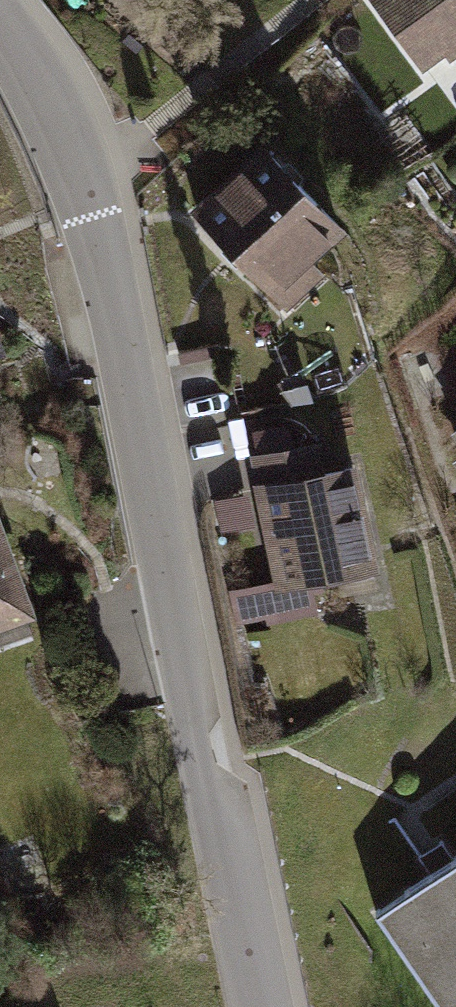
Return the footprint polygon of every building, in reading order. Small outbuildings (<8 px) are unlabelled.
[(425,68),(447,51),(450,56),(455,52),(455,0),(380,0),(425,68)] [(266,140),(194,212),(286,312),(327,274),(317,259),(353,231),(266,140)] [(11,351),(0,323),(0,355),(11,351)] [(322,439),(254,456),(282,592),(384,568),(361,459),(328,467),(322,439)] [(0,508),(0,630),(4,643),(40,630),(2,508),(0,508)] [(377,914),(437,1006),(455,1006),(455,863),(377,914)]
